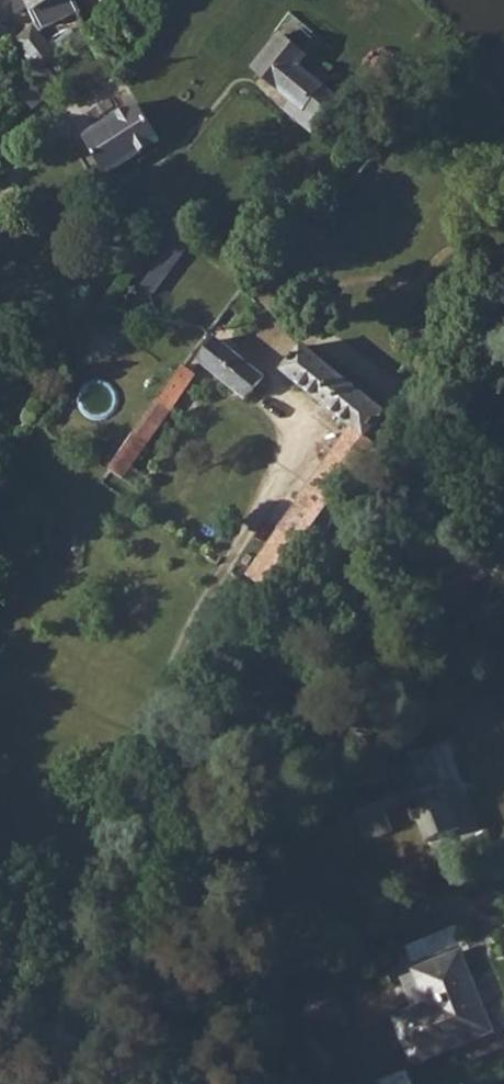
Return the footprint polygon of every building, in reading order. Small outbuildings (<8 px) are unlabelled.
[(19,11),(31,5),(42,28),(80,9),(76,0),(14,0),(19,11)] [(21,47),(44,72),(52,65),(66,51),(56,40),(50,46),(37,32),(21,47)] [(306,57),(280,36),(253,69),(292,102),(286,110),(311,131),(337,100),(298,67),(306,57)] [(29,99),(35,100),(39,99),(41,96),(43,94),(43,91),(46,95),(64,77),(52,65),(44,72),(34,82),(37,84),(33,84),(30,86),(27,88),(26,92),(27,95),(29,99)] [(92,101),(97,118),(114,113),(109,96),(92,101)] [(161,141),(137,102),(81,136),(107,176),(161,141)] [(159,291),(188,241),(175,234),(146,284),(159,291)] [(216,338),(198,360),(246,399),(263,378),(216,338)] [(303,345),(283,371),(351,426),(325,458),(331,463),(301,504),(297,500),(276,527),(280,531),(279,532),(300,548),(350,480),(360,466),(377,443),(369,437),(387,413),(303,345)] [(182,366),(165,390),(179,400),(196,375),(182,366)] [(493,412),(487,425),(503,433),(503,390),(493,412)] [(134,434),(109,469),(122,479),(147,443),(134,434)] [(360,466),(350,480),(373,496),(383,483),(360,466)] [(455,925),(408,943),(415,960),(461,941),(455,925)] [(491,1030),(459,952),(415,970),(428,1003),(395,1016),(414,1062),(491,1030)] [(386,1083),(414,1083),(412,1071),(385,1076),(386,1083)]
